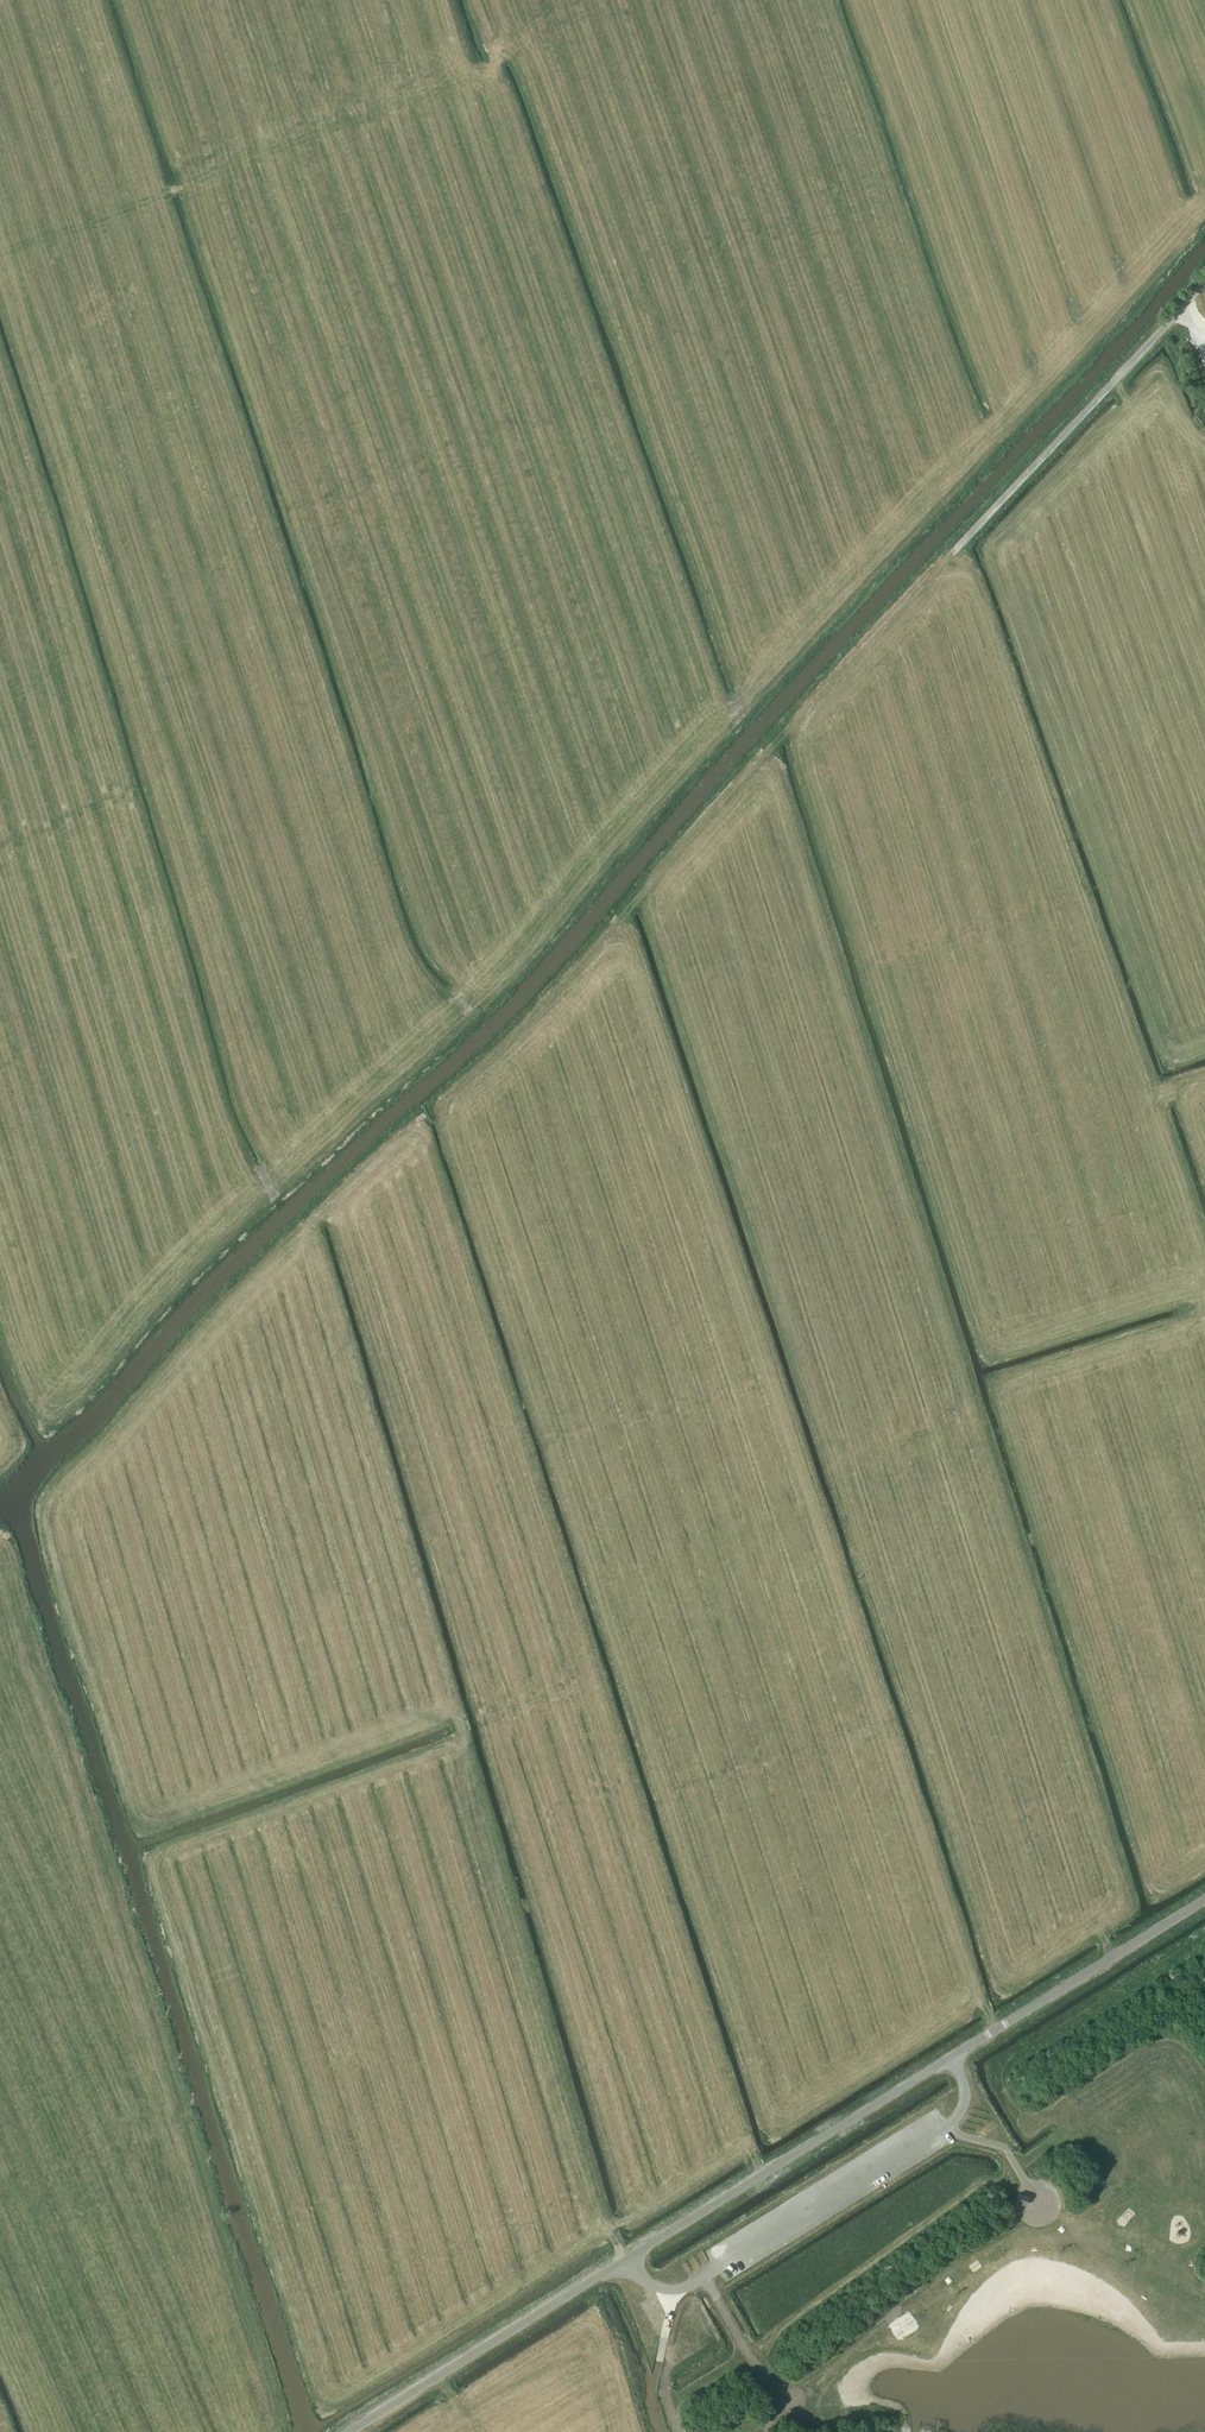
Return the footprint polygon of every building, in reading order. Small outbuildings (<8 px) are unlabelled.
[(1029,2196),(1019,2193),(1017,2203),(1027,2205),(1029,2196)]
